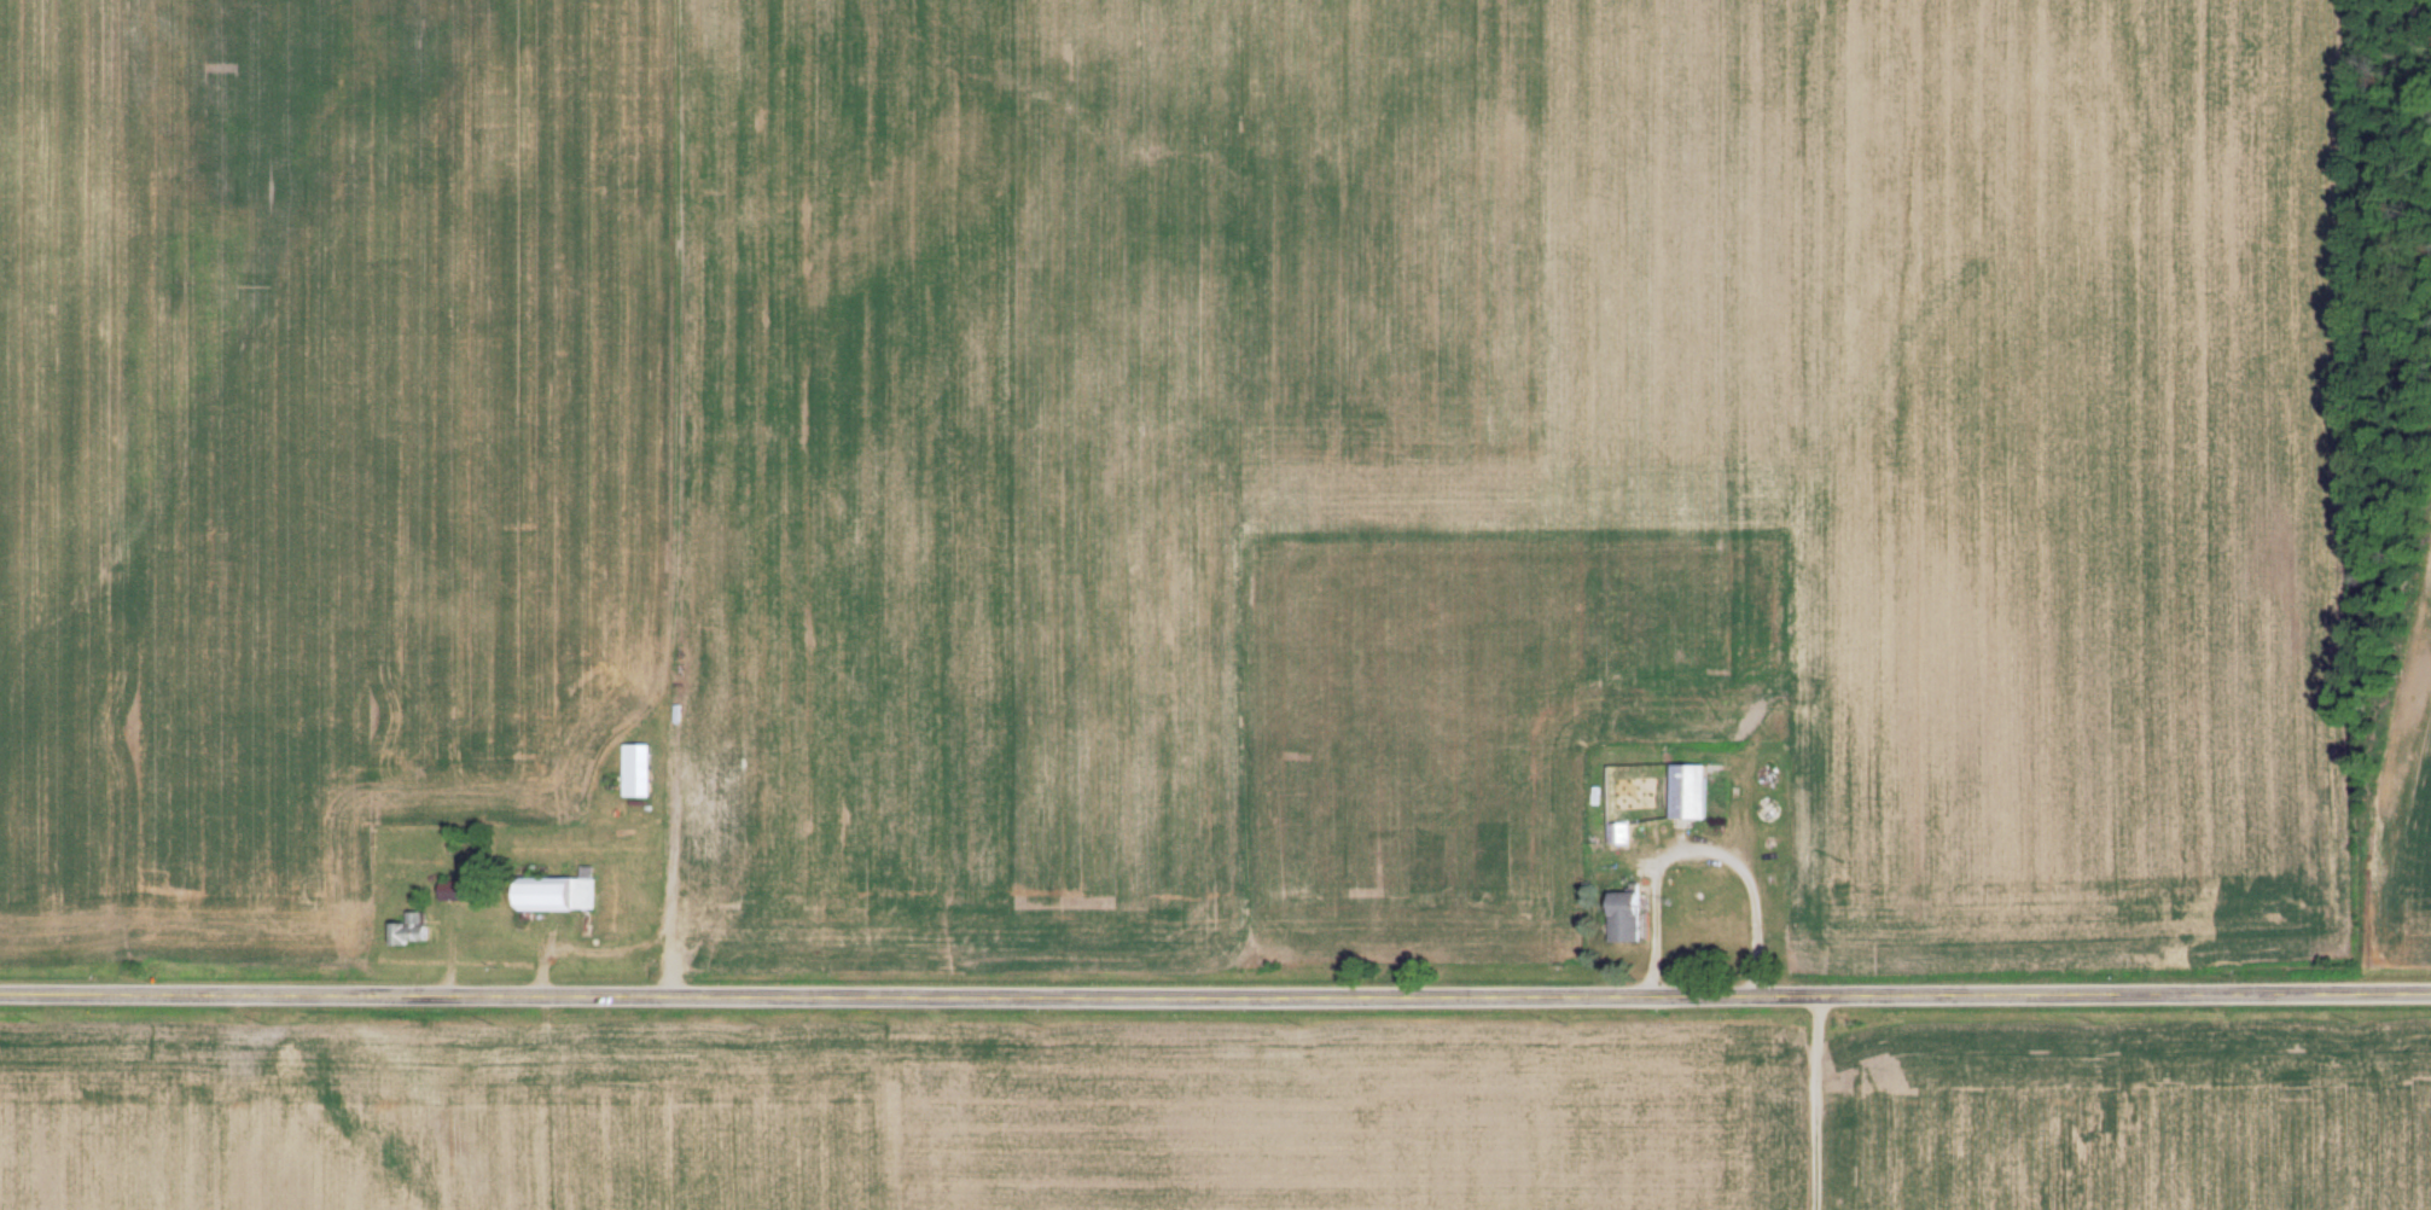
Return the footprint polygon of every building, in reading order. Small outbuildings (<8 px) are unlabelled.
[(652,795),(651,743),(624,744),(625,795),(652,795)] [(1674,818),(1709,818),(1709,763),(1674,763),(1674,818)] [(1632,822),(1611,822),(1612,843),(1633,843),(1632,822)] [(522,909),(596,910),(597,878),(522,877),(522,909)] [(441,900),(466,900),(466,880),(440,880),(441,900)] [(1643,891),(1612,892),(1614,941),(1644,940),(1643,891)] [(393,922),(393,942),(427,941),(426,911),(409,912),(409,922),(393,922)]
